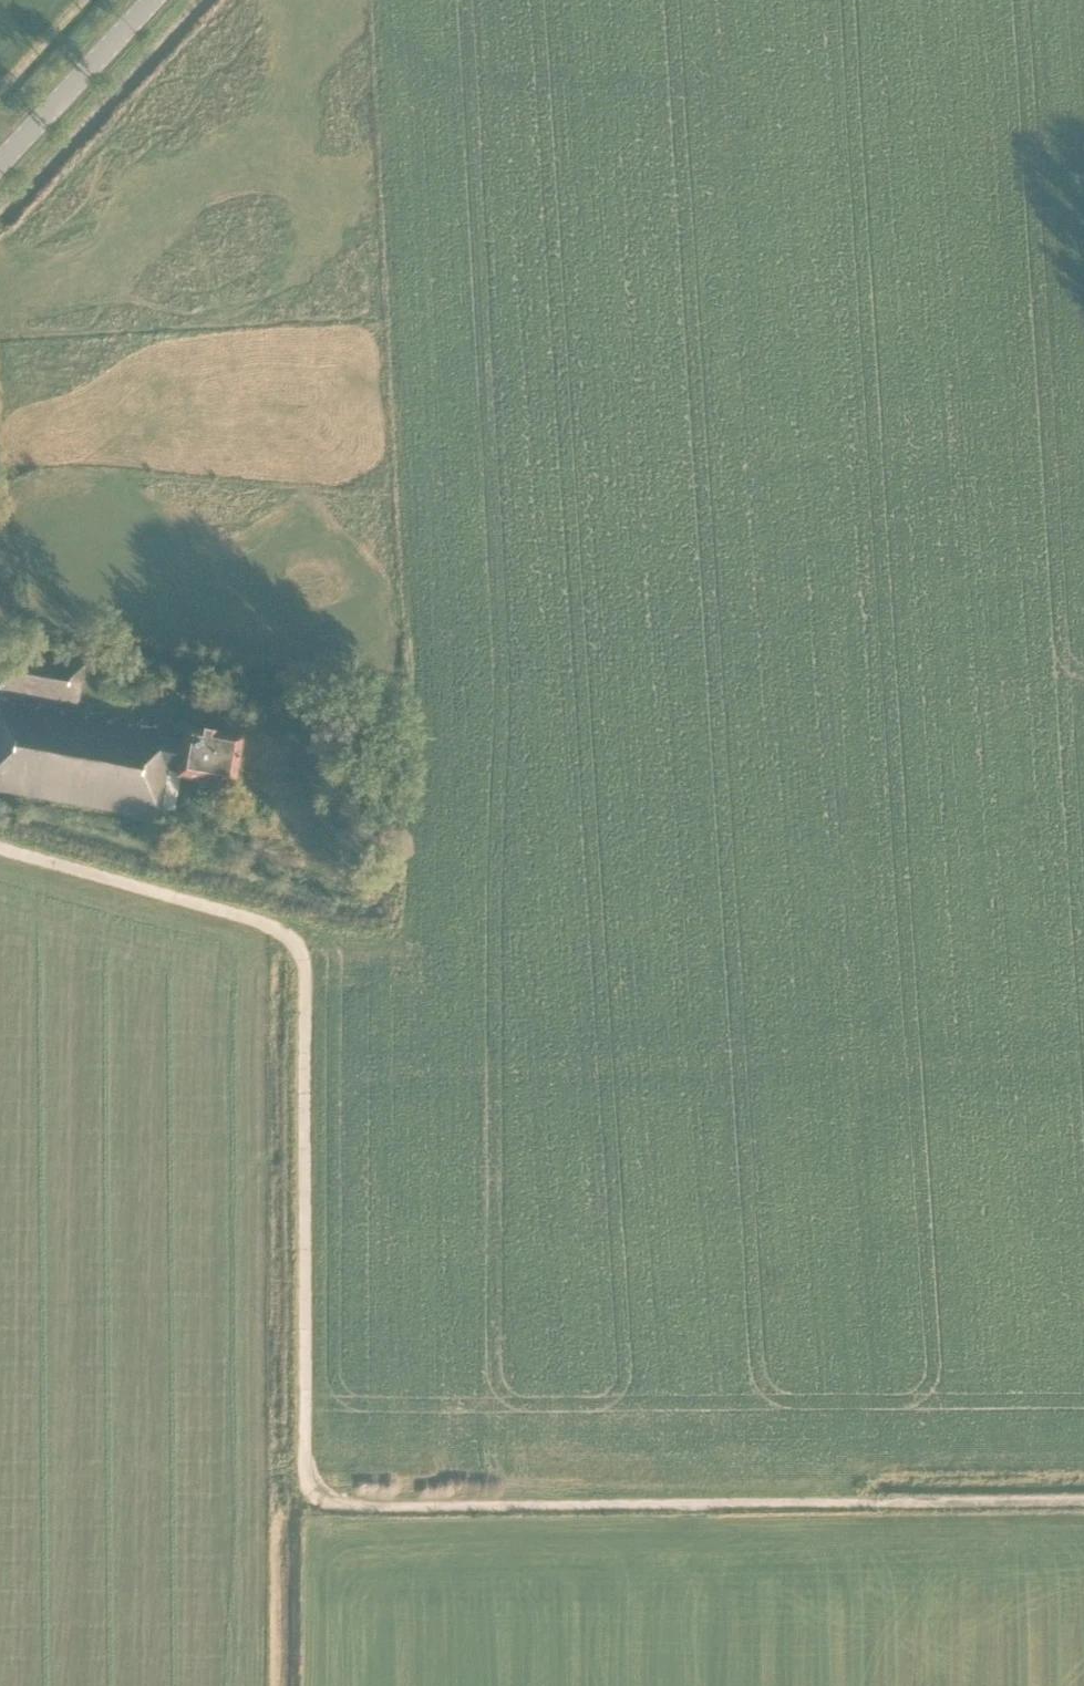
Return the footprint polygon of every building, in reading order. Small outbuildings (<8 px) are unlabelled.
[(45,708),(8,702),(9,696),(76,710),(85,663),(10,649),(0,703),(0,792),(159,819),(167,770),(178,772),(178,777),(235,787),(243,738),(218,734),(219,733),(216,733),(212,726),(205,725),(199,729),(197,729),(197,730),(186,729),(184,741),(159,737),(160,732),(159,730),(45,708)]
